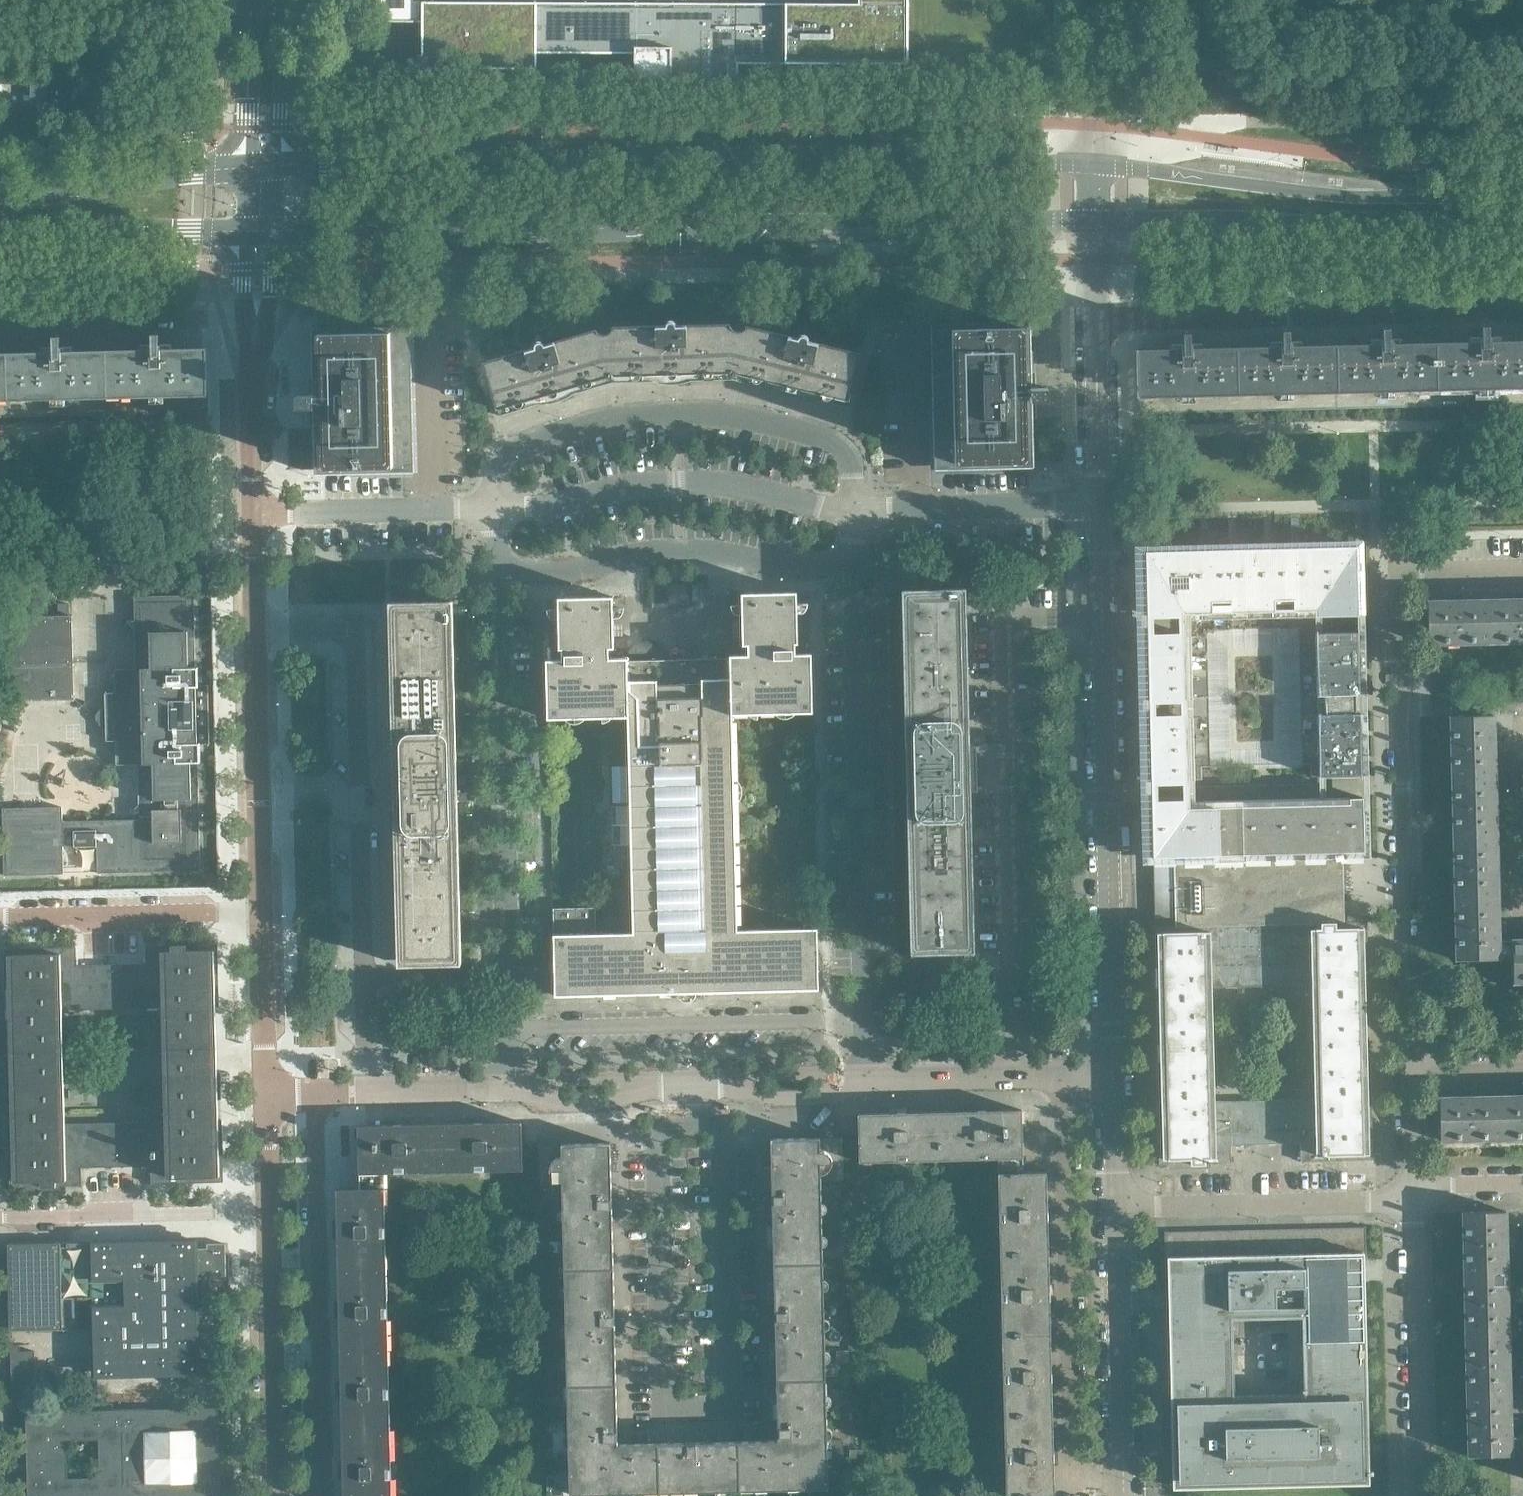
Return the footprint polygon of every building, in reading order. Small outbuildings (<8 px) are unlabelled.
[(859,4),(435,2),(435,0),(383,0),(383,7),(422,8),(422,69),(537,69),(537,53),(635,53),(635,83),(738,83),(738,63),(908,64),(909,0),(859,0),(859,4)] [(48,113),(48,80),(31,80),(31,113),(48,113)] [(847,407),(860,354),(810,342),(811,340),(809,340),(809,339),(809,338),(808,337),(808,336),(807,335),(806,334),(805,334),(803,334),(802,334),(801,334),(800,335),(799,336),(799,337),(797,337),(796,338),(738,324),(678,326),(678,324),(676,324),(676,323),(676,322),(675,321),(674,320),(673,320),(671,319),(670,320),(669,320),(668,321),(667,322),(666,323),(666,325),(664,325),(664,326),(611,328),(612,376),(653,375),(653,381),(667,381),(667,374),(677,374),(678,381),(692,380),(691,374),(733,373),(773,383),(772,389),(786,392),(787,386),(797,388),(795,394),(809,398),(810,392),(842,400),(841,405),(847,407)] [(1047,400),(1047,387),(1031,388),(1029,321),(932,324),(935,469),(1033,467),(1031,401),(1047,400)] [(414,472),(410,326),(312,328),(314,395),(298,395),(298,408),(314,407),(316,474),(414,472)] [(1490,341),(1490,336),(1487,336),(1487,326),(1480,326),(1480,336),(1478,337),(1478,341),(1434,342),(1436,406),(1522,404),(1522,340),(1490,341)] [(612,376),(611,328),(604,328),(547,345),(546,343),(544,344),(544,343),(543,342),(543,341),(542,340),(540,340),(538,340),(537,341),(536,342),(535,343),(535,344),(534,345),(534,346),(535,346),(533,347),(533,349),(484,363),(500,415),(506,414),(504,408),(535,399),(537,404),(551,400),(549,394),(558,391),(560,398),(574,394),(572,388),(612,376)] [(1436,406),(1434,342),(1391,343),(1391,339),(1389,339),(1388,328),(1381,328),(1381,339),(1379,339),(1379,344),(1335,345),(1337,409),(1436,406)] [(1337,409),(1335,345),(1291,346),(1291,341),(1289,341),(1288,331),(1281,331),(1282,341),(1279,341),(1279,346),(1236,347),(1237,411),(1337,409)] [(1237,411),(1236,347),(1192,348),(1192,343),(1190,343),(1190,333),(1182,333),(1183,344),(1180,344),(1180,348),(1136,349),(1137,413),(1237,411)] [(209,411),(207,347),(163,349),(163,344),(160,344),(160,334),(153,334),(153,344),(151,344),(151,349),(107,350),(109,414),(209,411)] [(109,414),(107,350),(64,351),(64,346),(62,346),(61,336),(54,336),(54,346),(52,346),(52,351),(8,352),(10,416),(109,414)] [(8,352),(0,352),(0,416),(10,416),(8,352)] [(1358,609),(1356,546),(1145,551),(1147,615),(1358,609)] [(406,593),(406,579),(391,580),(391,593),(406,593)] [(688,606),(687,583),(667,583),(668,606),(688,606)] [(977,791),(976,747),(971,747),(967,595),(965,595),(965,589),(965,588),(937,588),(937,596),(930,596),(930,589),(902,589),(902,590),(902,597),(901,597),(904,749),(902,749),(902,750),(894,750),(895,792),(903,792),(903,794),(905,794),(909,945),(911,945),(911,951),(911,952),(939,951),(939,948),(946,948),(946,951),(974,950),(974,949),(973,944),(975,944),(972,876),(972,791),(977,791)] [(738,929),(733,761),(732,714),(750,713),(749,707),(757,707),(757,713),(776,713),(776,706),(794,706),(794,712),(813,712),(811,653),(806,653),(806,636),(798,636),(797,592),(741,593),(743,645),(757,644),(757,654),(730,655),(730,658),(628,660),(628,657),(601,658),(600,648),(614,648),(613,596),(558,597),(559,642),(551,642),(551,659),(546,659),(548,718),(566,718),(565,712),(584,711),(584,717),(603,717),(603,711),(611,711),(611,717),(628,716),(629,762),(609,762),(610,806),(630,805),(633,932),(597,933),(596,906),(553,908),(554,958),(552,959),(551,960),(551,961),(550,962),(549,964),(550,966),(550,967),(551,969),(552,969),(553,970),(554,971),(555,995),(558,995),(558,994),(575,994),(575,995),(578,995),(578,994),(596,993),(596,994),(598,994),(598,993),(616,993),(616,994),(619,994),(619,993),(637,992),(637,993),(639,993),(639,992),(657,992),(657,993),(660,993),(660,992),(677,991),(677,992),(680,992),(680,991),(694,991),(694,992),(697,992),(697,991),(714,990),(714,991),(717,991),(717,990),(735,990),(735,991),(738,991),(738,990),(755,989),(755,990),(758,990),(758,989),(776,989),(776,990),(778,990),(778,989),(796,988),(796,989),(799,989),(799,988),(816,988),(816,989),(819,989),(818,964),(821,962),(823,960),(823,956),(821,953),(818,952),(817,928),(738,929)] [(1514,594),(1514,599),(1489,599),(1490,643),(1522,642),(1522,594),(1514,594)] [(201,870),(198,762),(201,762),(200,743),(207,743),(207,744),(210,744),(208,684),(206,684),(206,686),(199,686),(198,667),(196,667),(194,595),(135,596),(136,668),(115,669),(115,693),(106,693),(106,709),(101,709),(96,714),(96,719),(102,724),(106,724),(107,740),(116,740),(117,764),(139,764),(140,819),(63,821),(62,807),(3,808),(4,875),(64,873),(63,846),(97,845),(98,873),(201,870)] [(1490,643),(1489,599),(1463,600),(1463,596),(1454,596),(1454,600),(1427,601),(1428,644),(1490,643)] [(462,962),(453,600),(425,601),(425,608),(418,608),(418,601),(390,601),(394,777),(389,778),(389,790),(390,810),(395,810),(398,964),(426,963),(426,956),(433,956),(434,963),(462,962)] [(72,615),(0,617),(0,700),(0,701),(74,699),(72,615)] [(1356,712),(1355,694),(1360,694),(1358,631),(1315,632),(1319,777),(1362,776),(1360,712),(1356,712)] [(1194,780),(1191,635),(1147,636),(1149,699),(1153,699),(1154,718),(1149,718),(1151,781),(1194,780)] [(647,641),(645,641),(641,641),(639,641),(636,642),(635,643),(633,644),(631,646),(630,648),(629,650),(628,652),(628,653),(628,655),(628,656),(659,656),(659,654),(659,653),(658,652),(658,650),(656,647),(654,645),(653,644),(650,642),(649,641),(647,641)] [(1499,750),(1498,741),(1494,741),(1494,715),(1450,716),(1452,777),(1495,776),(1495,750),(1499,750)] [(1500,811),(1500,801),(1496,802),(1495,776),(1452,777),(1453,837),(1497,836),(1496,811),(1500,811)] [(1343,852),(1344,852),(1364,852),(1363,797),(1273,799),(1274,824),(1293,823),(1295,923),(1344,922),(1343,852)] [(1274,824),(1273,799),(1151,802),(1152,857),(1174,856),(1176,932),(1182,932),(1182,926),(1295,923),(1293,823),(1274,824)] [(1502,871),(1501,862),(1497,862),(1497,836),(1453,837),(1455,898),(1498,897),(1498,871),(1502,871)] [(1503,931),(1503,922),(1499,922),(1498,897),(1455,898),(1456,959),(1500,958),(1499,939),(1499,931),(1503,931)] [(1372,921),(1372,915),(1347,916),(1347,922),(1344,922),(1295,923),(1182,926),(1182,932),(1176,932),(1163,932),(1162,926),(1153,926),(1155,989),(1163,988),(1207,987),(1317,985),(1360,984),(1368,983),(1367,921),(1372,921)] [(1513,958),(1512,939),(1499,939),(1500,958),(1513,958)] [(1512,939),(1513,958),(1513,983),(1522,982),(1522,939),(1512,939)] [(195,1182),(195,1176),(214,1176),(214,1182),(224,1182),(222,1119),(213,1120),(213,1098),(222,1098),(221,1071),(212,1072),(210,1006),(219,1006),(218,943),(146,945),(146,963),(77,965),(76,947),(4,949),(6,1011),(15,1011),(16,1076),(7,1077),(8,1103),(17,1103),(17,1124),(9,1124),(10,1187),(19,1186),(19,1180),(33,1180),(33,1186),(82,1185),(82,1167),(151,1165),(152,1183),(195,1182)] [(1373,1159),(1371,1097),(1362,1097),(1362,1076),(1371,1076),(1370,1049),(1361,1049),(1360,984),(1317,985),(1320,1098),(1308,1098),(1309,1103),(1290,1104),(1290,1099),(1239,1100),(1239,1105),(1221,1106),(1220,1101),(1209,1101),(1207,987),(1163,988),(1165,1054),(1157,1054),(1157,1081),(1166,1081),(1166,1098),(1167,1102),(1158,1102),(1159,1164),(1231,1163),(1231,1145),(1300,1143),(1301,1161),(1344,1160),(1344,1154),(1363,1153),(1363,1159),(1373,1159)] [(420,1040),(419,1025),(406,1025),(406,1040),(420,1040)] [(1502,1138),(1500,1095),(1475,1095),(1475,1091),(1466,1092),(1466,1096),(1439,1096),(1440,1140),(1502,1138)] [(1500,1095),(1502,1138),(1522,1138),(1522,1094),(1500,1095)] [(1023,1172),(1022,1109),(938,1111),(939,1159),(998,1158),(998,1172),(1023,1172)] [(939,1159),(938,1111),(858,1113),(859,1161),(939,1159)] [(523,1169),(522,1144),(522,1121),(440,1123),(441,1171),(523,1169)] [(441,1171),(440,1123),(358,1125),(360,1188),(385,1187),(384,1173),(441,1171)] [(821,1203),(821,1181),(844,1180),(843,1136),(771,1138),(772,1203),(763,1203),(763,1204),(763,1206),(763,1207),(763,1209),(764,1211),(765,1213),(767,1214),(768,1215),(770,1216),(773,1217),(774,1263),(823,1262),(822,1245),(818,1245),(818,1235),(822,1235),(822,1212),(817,1213),(817,1203),(821,1203)] [(612,1207),(610,1142),(538,1144),(539,1188),(562,1187),(563,1209),(567,1209),(567,1219),(563,1219),(564,1242),(568,1241),(568,1251),(564,1251),(564,1268),(614,1267),(612,1221),(614,1220),(616,1220),(618,1218),(619,1217),(620,1215),(621,1213),(622,1212),(622,1209),(622,1208),(622,1206),(612,1207)] [(1046,1171),(1023,1172),(998,1172),(1000,1253),(1048,1251),(1046,1171)] [(387,1268),(385,1187),(360,1188),(337,1188),(339,1269),(387,1268)] [(1511,1246),(1510,1237),(1506,1237),(1506,1211),(1462,1212),(1464,1273),(1507,1272),(1507,1246),(1511,1246)] [(1354,1259),(1353,1226),(1341,1227),(1342,1259),(1354,1259)] [(1367,1258),(1366,1227),(1366,1226),(1353,1226),(1354,1259),(1364,1259),(1367,1258)] [(1307,1260),(1307,1227),(1295,1228),(1296,1260),(1307,1260)] [(1319,1260),(1318,1227),(1307,1227),(1307,1260),(1319,1260)] [(1331,1259),(1330,1227),(1318,1227),(1319,1260),(1331,1259)] [(1342,1259),(1341,1227),(1330,1227),(1331,1259),(1342,1259)] [(1273,1261),(1272,1228),(1258,1229),(1259,1261),(1273,1261)] [(1284,1260),(1283,1228),(1272,1228),(1273,1261),(1284,1260)] [(1296,1260),(1295,1228),(1283,1228),(1284,1260),(1296,1260)] [(1224,1262),(1224,1229),(1212,1230),(1213,1262),(1224,1262)] [(1236,1262),(1235,1229),(1224,1229),(1224,1262),(1236,1262)] [(1247,1261),(1247,1229),(1235,1229),(1236,1262),(1247,1261)] [(1259,1261),(1258,1229),(1247,1229),(1247,1261),(1259,1261)] [(1178,1263),(1177,1230),(1164,1231),(1165,1263),(1168,1263),(1178,1263)] [(1189,1263),(1189,1230),(1177,1230),(1178,1263),(1189,1263)] [(1201,1262),(1200,1230),(1189,1230),(1189,1263),(1201,1262)] [(1213,1262),(1212,1230),(1200,1230),(1201,1262),(1213,1262)] [(78,1329),(77,1298),(92,1297),(94,1376),(201,1374),(199,1306),(210,1306),(209,1278),(226,1278),(225,1243),(207,1243),(207,1248),(197,1248),(197,1238),(9,1242),(11,1331),(78,1329)] [(1050,1332),(1049,1280),(1048,1251),(1000,1253),(1002,1333),(1050,1332)] [(1189,1263),(1178,1263),(1168,1263),(1173,1488),(1369,1483),(1364,1259),(1354,1259),(1342,1259),(1331,1259),(1319,1260),(1307,1260),(1296,1260),(1284,1260),(1273,1261),(1259,1261),(1247,1261),(1236,1262),(1224,1262),(1213,1262),(1201,1262),(1189,1263)] [(820,1329),(820,1319),(824,1319),(823,1262),(774,1263),(775,1319),(766,1319),(766,1320),(765,1322),(766,1323),(766,1325),(767,1327),(768,1329),(770,1331),(772,1331),(773,1332),(776,1333),(777,1379),(826,1378),(825,1361),(821,1361),(821,1351),(825,1351),(824,1329),(820,1329)] [(625,1324),(625,1323),(615,1323),(614,1267),(564,1268),(566,1325),(570,1325),(570,1335),(566,1335),(566,1358),(571,1358),(571,1367),(567,1367),(567,1384),(616,1383),(615,1337),(617,1336),(619,1335),(621,1334),(622,1332),(623,1332),(624,1329),(625,1328),(625,1325),(625,1324)] [(388,1348),(387,1268),(339,1269),(341,1349),(388,1348)] [(1512,1307),(1512,1297),(1508,1297),(1507,1272),(1464,1273),(1465,1333),(1509,1332),(1508,1307),(1512,1307)] [(1052,1412),(1050,1332),(1002,1333),(1004,1413),(1052,1412)] [(1513,1367),(1513,1358),(1509,1358),(1509,1332),(1465,1333),(1466,1394),(1510,1393),(1509,1367),(1513,1367)] [(36,1399),(35,1351),(22,1352),(22,1344),(11,1345),(13,1406),(23,1406),(23,1399),(36,1399)] [(133,1361),(133,1350),(132,1348),(132,1347),(131,1346),(129,1345),(127,1345),(126,1345),(124,1345),(123,1346),(123,1347),(122,1348),(121,1350),(121,1361),(121,1362),(122,1363),(122,1364),(123,1365),(124,1366),(126,1366),(128,1366),(129,1366),(131,1365),(132,1364),(132,1363),(133,1362),(133,1361)] [(390,1429),(388,1348),(341,1349),(342,1430),(390,1429)] [(708,1437),(704,1434),(700,1432),(695,1432),(695,1442),(676,1442),(627,1443),(627,1439),(618,1439),(616,1383),(567,1384),(568,1402),(572,1402),(572,1411),(568,1412),(568,1434),(573,1434),(573,1444),(569,1444),(570,1494),(600,1493),(600,1489),(609,1489),(609,1493),(677,1491),(828,1487),(827,1438),(823,1438),(823,1428),(827,1428),(826,1405),(822,1405),(822,1396),(826,1395),(826,1378),(777,1379),(778,1435),(769,1435),(769,1440),(709,1441),(708,1437)] [(1515,1427),(1515,1418),(1511,1418),(1510,1393),(1466,1394),(1468,1455),(1512,1454),(1511,1435),(1511,1427),(1515,1427)] [(218,1407),(26,1412),(28,1495),(221,1495),(219,1426),(218,1407)] [(1054,1494),(1052,1412),(1004,1413),(1006,1495),(1054,1494)] [(390,1429),(342,1430),(344,1495),(392,1495),(390,1429)] [(1511,1435),(1512,1454),(1522,1453),(1522,1435),(1511,1435)]
